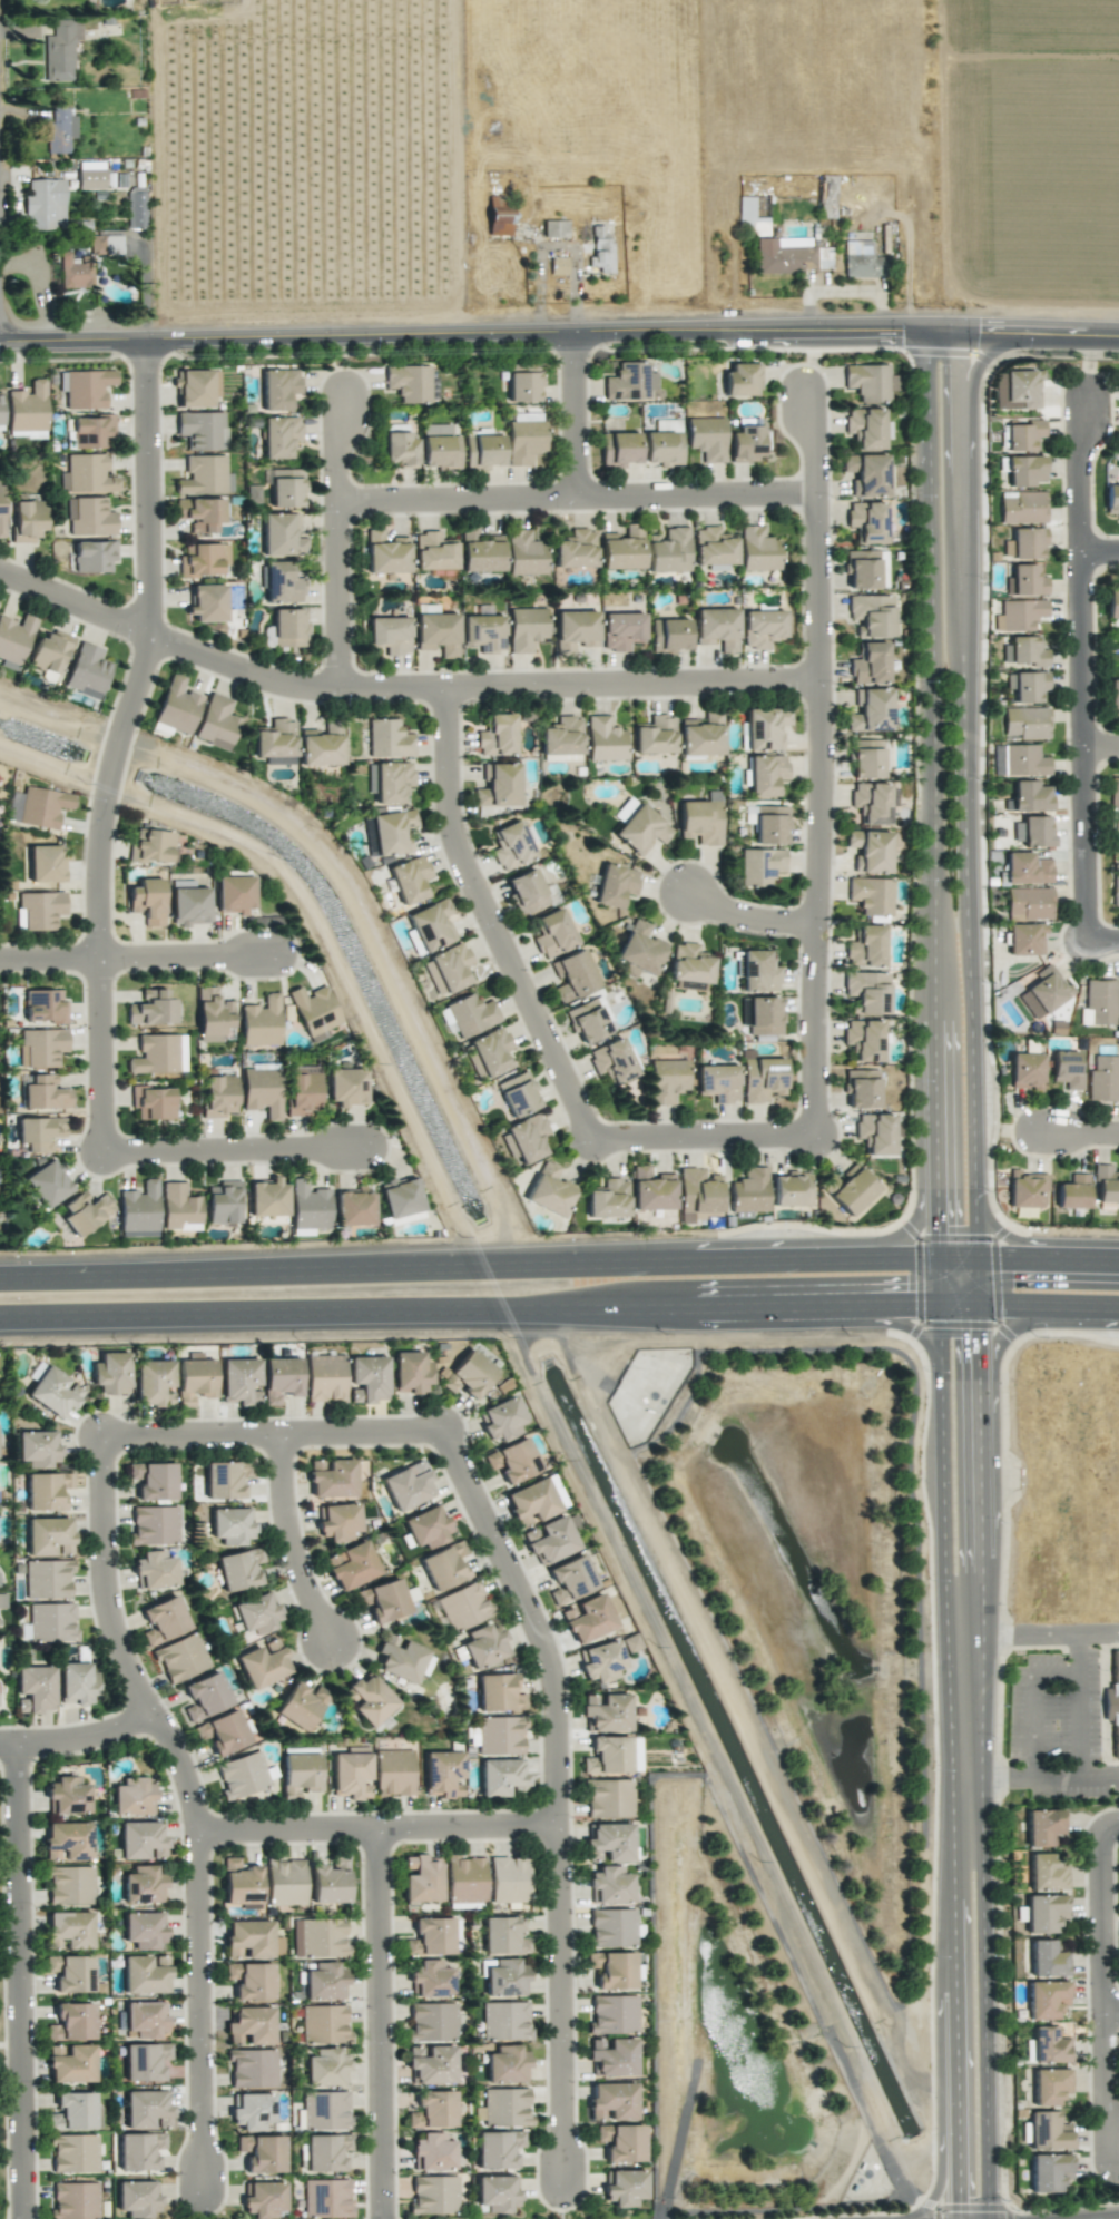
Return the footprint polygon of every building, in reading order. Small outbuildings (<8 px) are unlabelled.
[(81,41),(82,20),(53,20),(52,36),(45,36),(44,81),(73,81),(74,40),(81,41)] [(76,116),(69,116),(68,108),(51,108),(51,122),(46,123),(46,153),(69,153),(69,138),(76,138),(76,116)] [(105,162),(79,162),(78,189),(104,190),(105,162)] [(26,230),(66,229),(64,179),(28,180),(28,195),(25,195),(26,230)] [(145,228),(145,187),(127,187),(127,228),(145,228)] [(510,236),(511,197),(489,196),(488,235),(510,236)] [(754,218),(754,197),(739,197),(738,235),(767,236),(768,218),(754,218)] [(543,221),(543,239),(568,238),(568,220),(543,221)] [(589,268),(599,267),(599,274),(613,273),(612,235),(605,235),(604,225),(592,226),(593,257),(589,257),(589,268)] [(122,234),(90,235),(90,255),(122,254),(122,234)] [(756,273),(816,272),(815,246),(810,246),(810,238),(756,239),(756,273)] [(843,241),(844,278),(884,277),(883,257),(872,257),(871,241),(843,241)] [(61,288),(92,288),(92,257),(70,257),(70,251),(60,251),(61,288)] [(567,257),(550,257),(550,275),(567,275),(567,257)] [(603,377),(604,401),(648,399),(648,390),(657,390),(657,372),(648,373),(648,362),(616,363),(616,377),(603,377)] [(724,396),(758,396),(759,364),(731,363),(730,372),(724,372),(724,396)] [(844,389),(857,388),(857,403),(889,403),(888,391),(897,391),(896,375),(888,375),(888,364),(843,366),(844,389)] [(428,365),(384,366),(384,389),(397,389),(397,404),(429,403),(428,365)] [(299,369),(261,370),(262,411),(291,411),(291,394),(299,394),(299,369)] [(105,408),(104,386),(116,385),(116,370),(65,372),(66,410),(105,408)] [(219,397),(219,370),(175,371),(176,408),(212,407),(212,398),(219,397)] [(1039,408),(1039,380),(1043,380),(1043,371),(994,372),(995,409),(1039,408)] [(507,373),(508,403),(538,401),(537,372),(507,373)] [(437,377),(429,377),(430,400),(437,400),(437,377)] [(46,430),(45,379),(30,379),(30,392),(7,392),(8,431),(46,430)] [(891,439),(890,422),(883,422),(883,408),(845,409),(845,433),(853,433),(853,450),(883,449),(883,439),(891,439)] [(225,412),(176,412),(176,436),(186,436),(186,450),(224,451),(225,412)] [(72,449),(112,448),(112,416),(71,417),(72,449)] [(263,459),(292,458),(292,442),(299,442),(299,417),(262,418),(263,459)] [(724,418),(686,419),(687,451),(701,450),(702,463),(725,462),(724,418)] [(644,463),(658,463),(658,467),(682,466),(682,419),(654,420),(655,432),(643,432),(644,463)] [(1006,451),(1037,451),(1037,437),(1044,437),(1044,420),(1026,420),(1026,425),(1006,425),(1006,451)] [(531,466),(531,453),(545,453),(545,421),(507,422),(508,467),(531,466)] [(421,468),(459,468),(460,436),(450,435),(450,425),(422,424),(421,468)] [(729,429),(730,461),(763,461),(762,428),(729,429)] [(465,470),(489,469),(489,466),(502,466),(502,435),(491,435),(490,431),(464,431),(465,470)] [(601,433),(601,467),(625,467),(625,464),(639,464),(638,432),(601,433)] [(384,435),(384,463),(399,463),(399,468),(417,468),(416,434),(384,435)] [(106,453),(65,454),(66,472),(59,473),(60,493),(118,491),(118,476),(107,477),(106,453)] [(225,455),(185,456),(185,479),(175,479),(175,494),(232,493),(232,474),(225,475),(225,455)] [(842,473),(852,473),(852,497),(887,496),(886,455),(842,456),(842,473)] [(1044,456),(1006,457),(1007,488),(1034,487),(1034,481),(1044,481),(1044,456)] [(271,508),(301,507),(300,469),(270,470),(271,508)] [(1106,485),(1105,513),(1118,513),(1118,521),(1118,485),(1106,485)] [(999,492),(1000,524),(1045,523),(1044,491),(999,492)] [(115,534),(114,512),(105,512),(105,497),(66,498),(67,536),(115,534)] [(190,534),(215,533),(215,523),(223,523),(222,498),(175,499),(175,520),(190,519),(190,534)] [(12,543),(36,543),(37,530),(45,531),(45,501),(13,500),(12,543)] [(847,527),(856,527),(856,543),(884,544),(885,503),(847,502),(847,527)] [(261,556),(306,555),(306,537),(296,538),(295,513),(261,514),(261,556)] [(600,534),(601,570),(643,568),(641,524),(624,524),(624,534),(600,534)] [(740,526),(741,571),(778,570),(777,538),(763,538),(763,526),(740,526)] [(647,535),(647,572),(689,571),(688,527),(664,528),(664,535),(647,535)] [(694,527),(695,565),(737,564),(736,536),(719,537),(718,527),(694,527)] [(408,573),(407,538),(383,538),(383,528),(366,529),(367,573),(408,573)] [(1045,558),(1044,528),(1011,529),(1012,559),(1045,558)] [(508,575),(545,574),(544,542),(530,542),(530,529),(507,530),(508,575)] [(554,568),(595,567),(595,529),(570,530),(570,539),(554,539),(554,568)] [(414,533),(415,570),(457,569),(456,542),(439,543),(438,532),(414,533)] [(502,571),(502,537),(471,538),(471,537),(461,537),(461,571),(502,571)] [(116,541),(73,542),(74,573),(110,572),(110,562),(116,561),(116,541)] [(228,565),(228,544),(184,544),(184,556),(178,556),(179,577),(220,576),(219,565),(228,565)] [(886,551),(844,550),(844,575),(848,575),(848,588),(886,589),(886,551)] [(292,562),(265,561),(265,602),(302,603),(302,578),(292,578),(292,562)] [(1037,565),(1012,564),(1011,578),(1005,578),(1005,595),(1046,595),(1046,577),(1036,577),(1037,565)] [(224,584),(190,585),(191,606),(189,606),(189,622),(225,622),(224,584)] [(1117,584),(1117,591),(1107,591),(1107,618),(1118,619),(1118,584),(1117,584)] [(847,596),(848,620),(856,619),(856,638),(893,637),(892,595),(847,596)] [(1032,631),(1032,619),(1047,619),(1046,600),(1001,601),(1001,615),(993,615),(994,632),(1032,631)] [(546,608),(509,609),(509,654),(532,654),(532,640),(546,640),(546,608)] [(720,654),(738,653),(737,608),(694,610),(695,644),(720,643),(720,654)] [(273,647),(307,647),(306,623),(303,623),(303,609),(272,610),(273,647)] [(784,639),(784,610),(743,611),(743,649),(768,649),(768,640),(784,639)] [(555,612),(556,655),(572,655),(572,646),(597,645),(597,611),(555,612)] [(37,618),(22,613),(19,623),(0,617),(0,658),(20,665),(37,618)] [(456,613),(415,614),(416,649),(440,648),(440,659),(458,658),(456,613)] [(602,614),(603,651),(627,651),(627,642),(645,641),(644,613),(602,614)] [(502,615),(462,616),(462,648),(478,647),(479,653),(503,653),(502,615)] [(385,655),(409,655),(409,617),(368,618),(368,647),(385,647),(385,655)] [(688,619),(650,620),(651,651),(689,650),(688,619)] [(37,637),(27,665),(58,676),(72,636),(50,628),(46,640),(37,637)] [(1040,636),(1009,637),(1009,645),(1002,645),(1002,663),(1031,663),(1031,667),(1047,667),(1047,649),(1040,650),(1040,636)] [(63,687),(99,700),(112,663),(98,659),(102,649),(79,641),(63,687)] [(849,660),(850,684),(888,683),(887,642),(858,643),(858,659),(849,660)] [(153,723),(190,735),(202,697),(181,691),(185,678),(169,673),(153,723)] [(1014,703),(1042,703),(1042,691),(1048,690),(1048,673),(1006,673),(1006,689),(1014,689),(1014,703)] [(1118,713),(1118,680),(1109,679),(1108,713),(1118,713)] [(890,688),(855,689),(856,713),(846,714),(846,732),(891,731),(890,688)] [(232,700),(209,692),(193,738),(229,751),(240,719),(227,714),(232,700)] [(745,709),(746,751),(781,750),(780,726),(790,726),(789,708),(745,709)] [(1003,709),(1003,739),(1049,738),(1048,708),(1003,709)] [(704,720),(680,719),(679,755),(722,756),(722,711),(704,711),(704,720)] [(514,714),(485,714),(485,731),(477,731),(477,756),(514,755),(514,714)] [(625,760),(624,728),(609,728),(609,715),(587,716),(587,760),(625,760)] [(633,726),(634,754),(675,753),(675,715),(649,716),(649,726),(633,726)] [(581,754),(581,717),(556,717),(556,727),(541,727),(540,754),(581,754)] [(254,731),(254,757),(265,757),(265,765),(295,765),(294,719),(270,720),(270,731),(254,731)] [(400,719),(368,719),(368,757),(413,757),(413,733),(400,733),(400,719)] [(300,766),(342,764),(340,720),(324,721),(324,730),(299,731),(300,766)] [(881,739),(849,740),(850,778),(882,778),(881,739)] [(1038,744),(1003,745),(1003,776),(1050,775),(1049,757),(1039,757),(1038,744)] [(779,780),(786,780),(786,755),(748,756),(748,798),(779,798),(779,780)] [(374,763),(375,804),(405,803),(405,787),(413,787),(412,762),(374,763)] [(474,807),(518,805),(517,763),(481,764),(482,781),(487,781),(487,789),(473,789),(474,807)] [(1115,809),(1115,823),(1118,823),(1118,778),(1111,778),(1110,809),(1115,809)] [(1039,780),(1012,781),(1013,811),(1050,811),(1050,786),(1039,786),(1039,780)] [(888,783),(851,783),(851,808),(859,808),(859,824),(888,824),(888,783)] [(74,794),(23,787),(18,824),(56,829),(59,808),(72,810),(74,794)] [(678,802),(679,838),(697,838),(697,846),(721,845),(720,793),(707,793),(707,801),(678,802)] [(612,816),(621,823),(637,804),(628,796),(612,816)] [(661,845),(672,831),(639,803),(612,835),(638,856),(653,838),(661,845)] [(787,845),(787,807),(755,806),(754,844),(787,845)] [(371,815),(375,857),(410,853),(407,828),(416,826),(414,810),(371,815)] [(1022,817),(1022,823),(1013,823),(1014,841),(1023,840),(1023,847),(1052,847),(1051,816),(1022,817)] [(491,832),(498,847),(491,851),(500,873),(535,857),(518,820),(491,832)] [(129,841),(128,861),(176,864),(178,849),(171,848),(173,832),(136,829),(135,842),(129,841)] [(889,874),(890,832),(846,831),(845,848),(855,848),(855,873),(889,874)] [(62,845),(28,846),(29,882),(63,882),(62,845)] [(784,873),(784,850),(740,850),(740,887),(772,887),(772,873),(784,873)] [(1032,852),(1004,853),(1005,884),(1051,883),(1051,859),(1032,860),(1032,852)] [(400,906),(428,897),(423,880),(430,878),(424,856),(388,866),(400,906)] [(634,896),(639,871),(602,863),(594,904),(622,910),(626,894),(634,896)] [(548,905),(535,868),(506,878),(511,894),(510,894),(517,915),(548,905)] [(254,908),(253,876),(217,877),(217,914),(246,913),(246,908),(254,908)] [(891,916),(892,879),(847,878),(847,900),(859,901),(859,915),(891,916)] [(129,913),(143,912),(144,927),(163,926),(163,879),(138,879),(138,887),(128,887),(129,913)] [(207,887),(171,889),(172,925),(209,924),(207,887)] [(1006,888),(1007,921),(1052,920),(1052,888),(1006,888)] [(16,893),(17,931),(55,930),(55,915),(65,915),(64,892),(16,893)] [(407,914),(422,953),(456,940),(447,918),(453,915),(447,898),(407,914)] [(534,938),(541,959),(575,947),(562,908),(532,918),(539,936),(534,938)] [(615,958),(625,963),(621,972),(634,978),(638,970),(652,977),(667,944),(646,935),(650,926),(633,918),(615,958)] [(1044,955),(1043,924),(1007,925),(1008,956),(1044,955)] [(884,926),(856,926),(856,942),(846,941),(845,967),(883,967),(884,926)] [(421,960),(437,997),(472,982),(465,966),(471,963),(462,942),(421,960)] [(698,944),(672,943),(670,980),(711,982),(713,956),(697,954),(698,944)] [(550,962),(560,985),(553,988),(559,1003),(599,987),(584,948),(550,962)] [(779,991),(779,967),(772,967),(772,950),(742,951),(742,991),(779,991)] [(1033,1020),(1076,994),(1069,983),(1064,986),(1050,963),(1034,973),(1039,981),(1017,994),(1033,1020)] [(888,973),(844,972),(843,996),(856,996),(856,1014),(887,1015),(888,973)] [(1116,980),(1085,980),(1085,1008),(1080,1008),(1080,1025),(1115,1025),(1116,980)] [(329,1037),(326,1029),(341,1023),(327,986),(304,995),(301,986),(288,991),(309,1044),(329,1037)] [(217,987),(197,987),(198,1042),(232,1041),(232,1001),(217,1002),(217,987)] [(174,999),(167,999),(166,989),(141,990),(141,1004),(127,1004),(127,1025),(174,1024),(174,999)] [(24,990),(25,1022),(66,1022),(66,1001),(61,1001),(61,990),(24,990)] [(444,1005),(459,1039),(501,1021),(491,999),(478,1005),(473,992),(444,1005)] [(240,1006),(241,1046),(279,1045),(279,993),(263,993),(263,1006),(240,1006)] [(610,1032),(594,997),(564,1012),(573,1033),(577,1031),(583,1045),(610,1032)] [(778,997),(748,997),(749,1035),(782,1034),(782,1011),(778,1011),(778,997)] [(844,1045),(852,1045),(852,1062),(880,1063),(881,1021),(844,1020),(844,1045)] [(462,1044),(477,1082),(512,1068),(505,1051),(512,1048),(503,1027),(462,1044)] [(20,1068),(58,1067),(58,1052),(67,1052),(66,1029),(19,1030),(20,1068)] [(138,1035),(139,1058),(126,1058),(127,1073),(178,1073),(177,1034),(138,1035)] [(586,1053),(596,1075),(604,1072),(611,1087),(638,1074),(621,1037),(586,1053)] [(1078,1052),(1052,1051),(1051,1082),(1065,1082),(1065,1090),(1082,1090),(1082,1073),(1078,1073),(1078,1052)] [(1043,1054),(1011,1053),(1010,1088),(1032,1088),(1031,1092),(1042,1093),(1043,1054)] [(1090,1055),(1089,1100),(1118,1101),(1118,1067),(1118,1056),(1090,1055)] [(744,1104),(767,1103),(767,1095),(784,1094),(783,1058),(742,1059),(744,1104)] [(649,1060),(650,1106),(673,1105),(673,1092),(688,1092),(687,1059),(649,1060)] [(737,1065),(697,1066),(697,1095),(714,1095),(714,1103),(738,1103),(737,1065)] [(289,1117),(310,1116),(309,1108),(319,1107),(318,1066),(287,1067),(289,1117)] [(241,1070),(242,1110),(265,1109),(265,1122),(281,1121),(279,1069),(241,1070)] [(366,1106),(365,1069),(328,1070),(328,1106),(366,1106)] [(848,1109),(878,1108),(877,1069),(843,1071),(844,1095),(848,1094),(848,1109)] [(496,1084),(512,1118),(539,1106),(533,1092),(536,1091),(527,1070),(496,1084)] [(30,1075),(30,1084),(23,1084),(23,1110),(71,1109),(70,1088),(56,1089),(55,1074),(30,1075)] [(224,1118),(224,1113),(235,1113),(234,1076),(204,1076),(205,1108),(201,1108),(201,1118),(224,1118)] [(137,1120),(173,1119),(173,1087),(130,1087),(131,1107),(136,1107),(137,1120)] [(498,1132),(510,1159),(517,1155),(521,1166),(547,1154),(539,1137),(548,1133),(539,1113),(498,1132)] [(894,1155),(893,1114),(855,1115),(856,1139),(865,1139),(865,1156),(894,1155)] [(52,1152),(52,1139),(65,1139),(65,1118),(17,1118),(17,1143),(25,1143),(25,1153),(52,1152)] [(45,1209),(73,1189),(51,1158),(23,1179),(45,1209)] [(576,1187),(555,1178),(560,1167),(543,1160),(524,1201),(562,1218),(576,1187)] [(849,1217),(879,1189),(855,1164),(837,1181),(830,1173),(818,1185),(849,1217)] [(1095,1165),(1095,1203),(1118,1203),(1118,1172),(1110,1172),(1111,1165),(1095,1165)] [(674,1175),(649,1175),(649,1166),(632,1166),(633,1210),(675,1209),(674,1175)] [(679,1168),(680,1224),(693,1224),(692,1215),(721,1215),(720,1175),(709,1175),(709,1180),(703,1180),(703,1167),(679,1168)] [(767,1167),(743,1167),(744,1180),(729,1180),(730,1212),(768,1212),(767,1167)] [(1008,1207),(1039,1208),(1040,1196),(1046,1196),(1047,1173),(1009,1172),(1008,1207)] [(773,1207),(810,1206),(809,1173),(772,1174),(773,1207)] [(1087,1209),(1088,1174),(1069,1174),(1068,1184),(1057,1183),(1057,1208),(1087,1209)] [(424,1210),(415,1176),(380,1185),(388,1219),(424,1210)] [(249,1183),(249,1217),(287,1216),(286,1184),(278,1184),(278,1177),(270,1177),(270,1182),(249,1183)] [(292,1229),(330,1228),(329,1190),(307,1190),(307,1178),(291,1178),(292,1229)] [(158,1237),(157,1179),(142,1179),(142,1191),(119,1192),(119,1237),(158,1237)] [(587,1217),(629,1216),(628,1179),(603,1180),(603,1191),(586,1191),(587,1217)] [(207,1187),(207,1224),(240,1224),(239,1181),(218,1181),(218,1187),(207,1187)] [(162,1182),(163,1230),(178,1229),(178,1224),(201,1223),(200,1196),(185,1196),(185,1182),(162,1182)] [(62,1204),(68,1214),(62,1217),(74,1236),(115,1211),(104,1193),(90,1202),(84,1191),(62,1204)] [(451,1394),(458,1387),(475,1400),(497,1370),(468,1348),(439,1385),(451,1394)] [(394,1394),(425,1394),(425,1385),(431,1385),(431,1361),(422,1361),(422,1352),(393,1352),(394,1394)] [(128,1353),(99,1353),(99,1362),(91,1362),(91,1385),(98,1385),(98,1394),(128,1394),(128,1353)] [(307,1355),(306,1401),(344,1402),(345,1356),(307,1355)] [(349,1357),(349,1387),(350,1402),(387,1402),(386,1357),(349,1357)] [(280,1406),(279,1396),(301,1396),(300,1358),(263,1359),(264,1406),(280,1406)] [(258,1359),(221,1359),(222,1405),(259,1404),(258,1359)] [(214,1397),(213,1360),(177,1361),(178,1407),(193,1406),(193,1398),(214,1397)] [(136,1361),(135,1406),(171,1406),(172,1361),(136,1361)] [(71,1379),(44,1365),(26,1399),(61,1417),(67,1406),(74,1409),(84,1390),(69,1382),(71,1379)] [(477,1411),(483,1424),(480,1425),(489,1445),(520,1432),(517,1425),(525,1422),(514,1395),(477,1411)] [(58,1431),(16,1431),(17,1461),(26,1461),(26,1467),(58,1466),(58,1431)] [(482,1455),(488,1470),(498,1467),(505,1485),(539,1472),(525,1437),(482,1455)] [(309,1498),(354,1497),(354,1459),(325,1460),(325,1461),(309,1461),(309,1498)] [(379,1478),(395,1513),(435,1496),(429,1482),(431,1480),(422,1459),(379,1478)] [(205,1500),(242,1499),(241,1478),(250,1478),(250,1462),(205,1463),(205,1500)] [(127,1464),(128,1480),(136,1480),(137,1501),(174,1500),(174,1463),(127,1464)] [(25,1474),(26,1511),(63,1510),(63,1488),(73,1488),(73,1473),(25,1474)] [(558,1511),(543,1478),(503,1494),(517,1528),(558,1511)] [(351,1540),(351,1532),(359,1532),(358,1504),(317,1505),(318,1542),(351,1540)] [(401,1520),(413,1547),(421,1543),(424,1548),(453,1536),(438,1504),(401,1520)] [(132,1507),(133,1532),(128,1532),(129,1545),(178,1545),(177,1506),(132,1507)] [(211,1538),(221,1538),(221,1546),(244,1545),(244,1539),(252,1539),(251,1508),(210,1509),(211,1538)] [(71,1518),(26,1519),(27,1556),(54,1556),(53,1554),(71,1554),(71,1518)] [(379,1575),(365,1540),(323,1557),(337,1591),(379,1575)] [(466,1553),(460,1540),(418,1559),(432,1592),(467,1577),(458,1556),(466,1553)] [(260,1585),(255,1564),(264,1562),(261,1547),(215,1556),(223,1593),(260,1585)] [(175,1556),(164,1557),(164,1550),(140,1552),(141,1559),(133,1559),(135,1589),(177,1586),(175,1556)] [(553,1606),(595,1586),(580,1554),(545,1570),(554,1589),(546,1593),(553,1606)] [(69,1573),(73,1573),(73,1560),(24,1561),(25,1599),(69,1598),(69,1573)] [(409,1611),(397,1577),(355,1592),(360,1605),(365,1603),(373,1625),(409,1611)] [(491,1615),(476,1580),(435,1598),(450,1633),(491,1615)] [(253,1636),(275,1629),(273,1622),(281,1619),(272,1591),(232,1603),(240,1632),(251,1629),(253,1636)] [(613,1627),(598,1593),(557,1612),(573,1646),(613,1627)] [(190,1629),(175,1595),(139,1610),(147,1627),(139,1630),(146,1647),(190,1629)] [(73,1603),(28,1604),(29,1642),(78,1641),(77,1627),(73,1628),(73,1603)] [(463,1633),(467,1641),(459,1644),(470,1670),(508,1654),(496,1625),(487,1629),(485,1623),(463,1633)] [(208,1669),(195,1633),(153,1649),(166,1684),(208,1669)] [(625,1654),(639,1647),(632,1633),(618,1639),(625,1654)] [(413,1685),(426,1650),(399,1640),(397,1645),(387,1642),(389,1637),(383,1635),(376,1654),(378,1654),(372,1669),(413,1685)] [(235,1656),(249,1690),(291,1673),(276,1638),(261,1645),(235,1656)] [(575,1650),(582,1680),(591,1678),(592,1684),(615,1678),(613,1670),(622,1668),(615,1640),(575,1650)] [(1110,1651),(1111,1689),(1102,1689),(1103,1722),(1112,1722),(1112,1758),(1118,1758),(1118,1651),(1110,1651)] [(88,1662),(59,1664),(60,1705),(89,1704),(89,1695),(97,1695),(96,1672),(89,1672),(88,1662)] [(53,1710),(53,1667),(15,1667),(15,1694),(26,1694),(26,1714),(39,1714),(39,1710),(53,1710)] [(232,1705),(217,1671),(182,1685),(190,1705),(183,1708),(189,1723),(232,1705)] [(355,1678),(340,1693),(352,1705),(349,1707),(370,1729),(397,1702),(369,1673),(359,1683),(355,1678)] [(477,1712),(523,1711),(523,1694),(513,1694),(512,1674),(476,1675),(477,1712)] [(310,1691),(294,1681),(273,1713),(303,1733),(329,1694),(315,1684),(310,1691)] [(249,1742),(235,1709),(192,1727),(198,1742),(207,1738),(215,1757),(249,1742)] [(520,1755),(520,1728),(523,1728),(523,1717),(476,1717),(475,1754),(520,1755)] [(625,1736),(589,1737),(590,1757),(580,1757),(580,1774),(626,1773),(625,1736)] [(637,1771),(636,1737),(627,1737),(627,1772),(637,1771)] [(374,1750),(373,1794),(411,1795),(412,1751),(374,1750)] [(215,1764),(225,1800),(269,1788),(259,1751),(215,1764)] [(424,1794),(439,1794),(439,1798),(460,1798),(459,1781),(461,1781),(460,1751),(423,1752),(424,1794)] [(369,1752),(331,1753),(332,1797),(347,1796),(347,1800),(370,1799),(369,1752)] [(282,1755),(282,1798),(298,1798),(297,1792),(318,1791),(318,1754),(282,1755)] [(506,1797),(506,1786),(525,1787),(525,1774),(520,1774),(520,1760),(479,1759),(478,1797),(506,1797)] [(154,1815),(153,1784),(145,1784),(145,1777),(121,1778),(121,1785),(112,1785),(112,1816),(154,1815)] [(78,1778),(46,1778),(46,1799),(50,1799),(50,1813),(87,1813),(87,1784),(79,1784),(78,1778)] [(630,1817),(629,1779),(581,1780),(581,1793),(585,1793),(585,1818),(630,1817)] [(1025,1810),(1026,1847),(1053,1846),(1053,1835),(1064,1834),(1063,1809),(1025,1810)] [(44,1823),(45,1861),(90,1860),(89,1822),(44,1823)] [(119,1822),(119,1859),(149,1859),(166,1858),(165,1836),(162,1836),(161,1822),(119,1822)] [(628,1823),(587,1824),(587,1839),(581,1839),(582,1862),(599,1861),(599,1862),(629,1861),(628,1823)] [(1030,1890),(1067,1889),(1067,1865),(1055,1865),(1055,1853),(1029,1854),(1030,1890)] [(402,1872),(402,1902),(439,1902),(439,1860),(424,1860),(424,1855),(403,1855),(403,1872),(402,1872)] [(446,1903),(484,1903),(483,1856),(445,1857),(446,1903)] [(347,1857),(333,1857),(333,1869),(346,1870),(347,1857)] [(488,1858),(489,1903),(527,1902),(526,1857),(488,1858)] [(260,1910),(259,1865),(239,1865),(239,1858),(223,1858),(223,1904),(240,1904),(240,1910),(260,1910)] [(267,1905),(305,1904),(304,1860),(266,1861),(267,1905)] [(310,1864),(311,1903),(347,1902),(347,1870),(326,1870),(325,1864),(310,1864)] [(123,1903),(163,1902),(163,1865),(131,1865),(131,1873),(122,1873),(123,1903)] [(46,1905),(91,1905),(92,1867),(47,1866),(46,1905)] [(618,1866),(594,1866),(594,1872),(586,1872),(587,1903),(628,1902),(627,1873),(618,1873),(618,1866)] [(1068,1895),(1026,1894),(1025,1933),(1058,1934),(1058,1919),(1067,1919),(1068,1895)] [(587,1909),(586,1947),(631,1948),(632,1910),(587,1909)] [(92,1949),(91,1912),(46,1912),(47,1949),(59,1948),(59,1941),(64,1941),(64,1949),(92,1949)] [(123,1913),(123,1943),(132,1942),(132,1950),(164,1950),(163,1912),(123,1913)] [(480,1918),(481,1954),(527,1953),(527,1938),(517,1938),(517,1917),(480,1918)] [(404,1955),(450,1954),(449,1918),(413,1919),(413,1939),(403,1939),(404,1955)] [(291,1920),(292,1957),(348,1957),(348,1945),(344,1945),(344,1919),(291,1920)] [(226,1922),(226,1957),(242,1957),(282,1957),(282,1937),(271,1937),(270,1921),(226,1922)] [(1053,1940),(1030,1941),(1031,1977),(1068,1976),(1067,1952),(1053,1952),(1053,1940)] [(583,1953),(583,1969),(592,1969),(593,1990),(631,1989),(630,1952),(583,1953)] [(92,1957),(45,1956),(45,1971),(55,1971),(55,1992),(91,1993),(92,1957)] [(122,1956),(123,1994),(168,1993),(167,1957),(151,1957),(151,1956),(122,1956)] [(515,1959),(491,1959),(491,1966),(482,1966),(483,1997),(524,1996),(523,1965),(515,1965),(515,1959)] [(409,1997),(450,1996),(449,1968),(440,1968),(440,1960),(416,1960),(416,1966),(408,1966),(409,1997)] [(344,1999),(344,1968),(336,1968),(335,1962),(312,1962),(312,1970),(303,1970),(304,2000),(344,1999)] [(271,1963),(225,1964),(225,1981),(233,1981),(234,2001),(271,2000),(271,1963)] [(1028,2020),(1059,2019),(1059,2006),(1068,2006),(1068,1981),(1027,1982),(1028,2020)] [(633,1996),(588,1996),(588,2020),(584,2020),(585,2034),(633,2034),(633,1996)] [(166,2039),(165,2015),(163,2015),(163,2002),(124,2002),(124,2030),(134,2030),(134,2039),(166,2039)] [(479,2003),(480,2040),(529,2040),(529,2028),(525,2029),(525,2002),(479,2003)] [(92,2004),(55,2003),(54,2025),(46,2025),(46,2040),(92,2040),(92,2004)] [(453,2003),(408,2003),(407,2041),(453,2042),(453,2003)] [(345,2005),(300,2006),(301,2044),(346,2043),(345,2005)] [(272,2044),(272,2007),(232,2007),(232,2022),(226,2023),(227,2045),(272,2044)] [(1053,2026),(1031,2027),(1031,2040),(1025,2040),(1026,2064),(1071,2063),(1070,2038),(1054,2038),(1053,2026)] [(631,2076),(631,2038),(604,2038),(604,2048),(599,2048),(599,2040),(586,2040),(586,2077),(631,2076)] [(123,2045),(124,2081),(161,2080),(160,2060),(171,2060),(170,2044),(123,2045)] [(93,2045),(48,2046),(48,2083),(94,2082),(93,2045)] [(484,2083),(525,2082),(524,2051),(516,2052),(516,2045),(492,2046),(493,2053),(483,2053),(484,2083)] [(408,2084),(452,2083),(452,2046),(425,2046),(425,2056),(421,2056),(421,2046),(408,2046),(408,2056),(407,2056),(408,2084)] [(313,2049),(314,2056),(304,2057),(305,2086),(346,2085),(345,2055),(337,2055),(337,2048),(313,2049)] [(274,2050),(226,2050),(226,2062),(230,2062),(231,2088),(275,2088),(274,2050)] [(1070,2069),(1033,2069),(1033,2106),(1060,2106),(1059,2094),(1071,2094),(1070,2069)] [(606,2120),(632,2120),(632,2083),(586,2083),(587,2120),(601,2120),(601,2110),(606,2110),(606,2120)] [(527,2126),(527,2088),(480,2089),(480,2108),(472,2108),(472,2120),(481,2120),(481,2127),(527,2126)] [(124,2092),(125,2129),(171,2128),(171,2105),(166,2105),(166,2091),(124,2092)] [(453,2127),(452,2091),(416,2092),(416,2112),(406,2112),(407,2128),(453,2127)] [(95,2092),(56,2093),(57,2113),(47,2114),(48,2130),(96,2129),(95,2092)] [(346,2092),(301,2092),(302,2130),(351,2130),(350,2116),(347,2116),(346,2092)] [(272,2094),(230,2094),(231,2125),(240,2125),(240,2131),(263,2131),(263,2122),(273,2122),(272,2094)] [(1029,2112),(1030,2150),(1071,2149),(1070,2124),(1058,2124),(1058,2111),(1029,2112)] [(640,2161),(639,2125),(593,2125),(593,2141),(603,2141),(603,2162),(640,2161)] [(475,2169),(512,2168),(512,2148),(521,2148),(521,2131),(474,2132),(475,2169)] [(165,2133),(118,2134),(118,2171),(157,2170),(157,2151),(165,2151),(165,2133)] [(97,2172),(97,2134),(51,2135),(51,2173),(97,2172)] [(304,2135),(305,2172),(342,2171),(342,2151),(351,2151),(351,2134),(304,2135)] [(443,2134),(411,2135),(411,2171),(453,2170),(452,2140),(444,2140),(443,2134)] [(283,2172),(282,2136),(235,2137),(236,2152),(245,2152),(246,2173),(283,2172)] [(1071,2154),(1030,2155),(1031,2193),(1063,2192),(1062,2180),(1072,2179),(1071,2154)] [(634,2206),(633,2200),(643,2199),(642,2170),(602,2171),(602,2207),(634,2206)] [(456,2176),(410,2176),(410,2215),(457,2214),(456,2176)] [(508,2213),(508,2207),(517,2207),(517,2190),(514,2190),(514,2176),(475,2176),(475,2213),(508,2213)] [(302,2180),(303,2218),(352,2217),(352,2206),(348,2206),(348,2179),(302,2180)] [(155,2181),(116,2181),(116,2211),(126,2211),(127,2218),(149,2218),(149,2211),(159,2211),(159,2195),(156,2195),(155,2181)] [(284,2182),(242,2183),(243,2214),(251,2213),(251,2218),(275,2218),(275,2212),(284,2212),(284,2182)] [(53,2208),(49,2208),(49,2218),(97,2218),(97,2183),(53,2183),(53,2208)]
